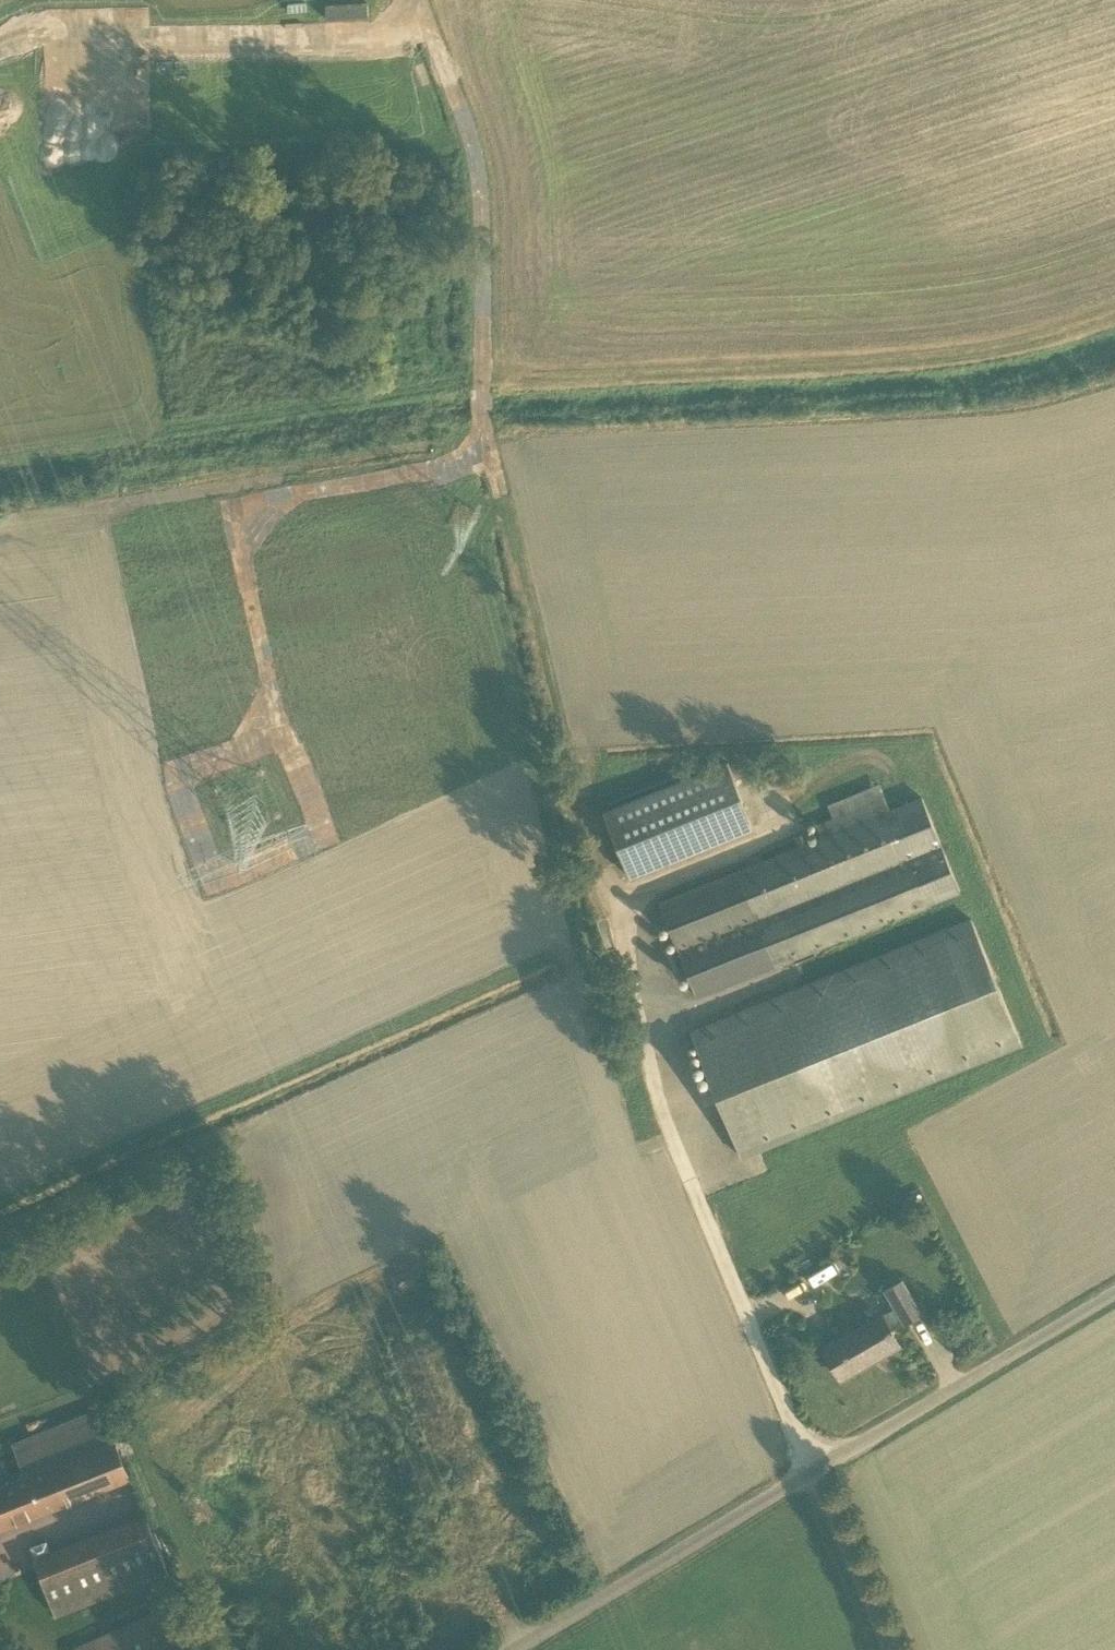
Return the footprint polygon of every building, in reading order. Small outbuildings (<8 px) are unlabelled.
[(631,879),(754,829),(726,761),(604,810),(631,879)] [(922,795),(888,808),(877,780),(828,800),(833,812),(816,819),(822,834),(811,838),(805,825),(792,830),(798,845),(659,900),(696,995),(960,891),(922,795)] [(741,1157),(1022,1043),(971,917),(690,1030),(741,1157)] [(797,1288),(822,1277),(817,1266),(792,1276),(797,1288)] [(891,1329),(921,1312),(902,1278),(885,1288),(896,1306),(881,1314),(880,1312),(822,1346),(823,1348),(841,1378),(900,1344),(891,1329)] [(12,1441),(24,1472),(0,1483),(0,1528),(130,1476),(101,1407),(12,1441)] [(56,1614),(77,1606),(168,1570),(146,1514),(34,1558),(56,1614)] [(199,1639),(180,1598),(69,1649),(174,1649),(199,1639)]
